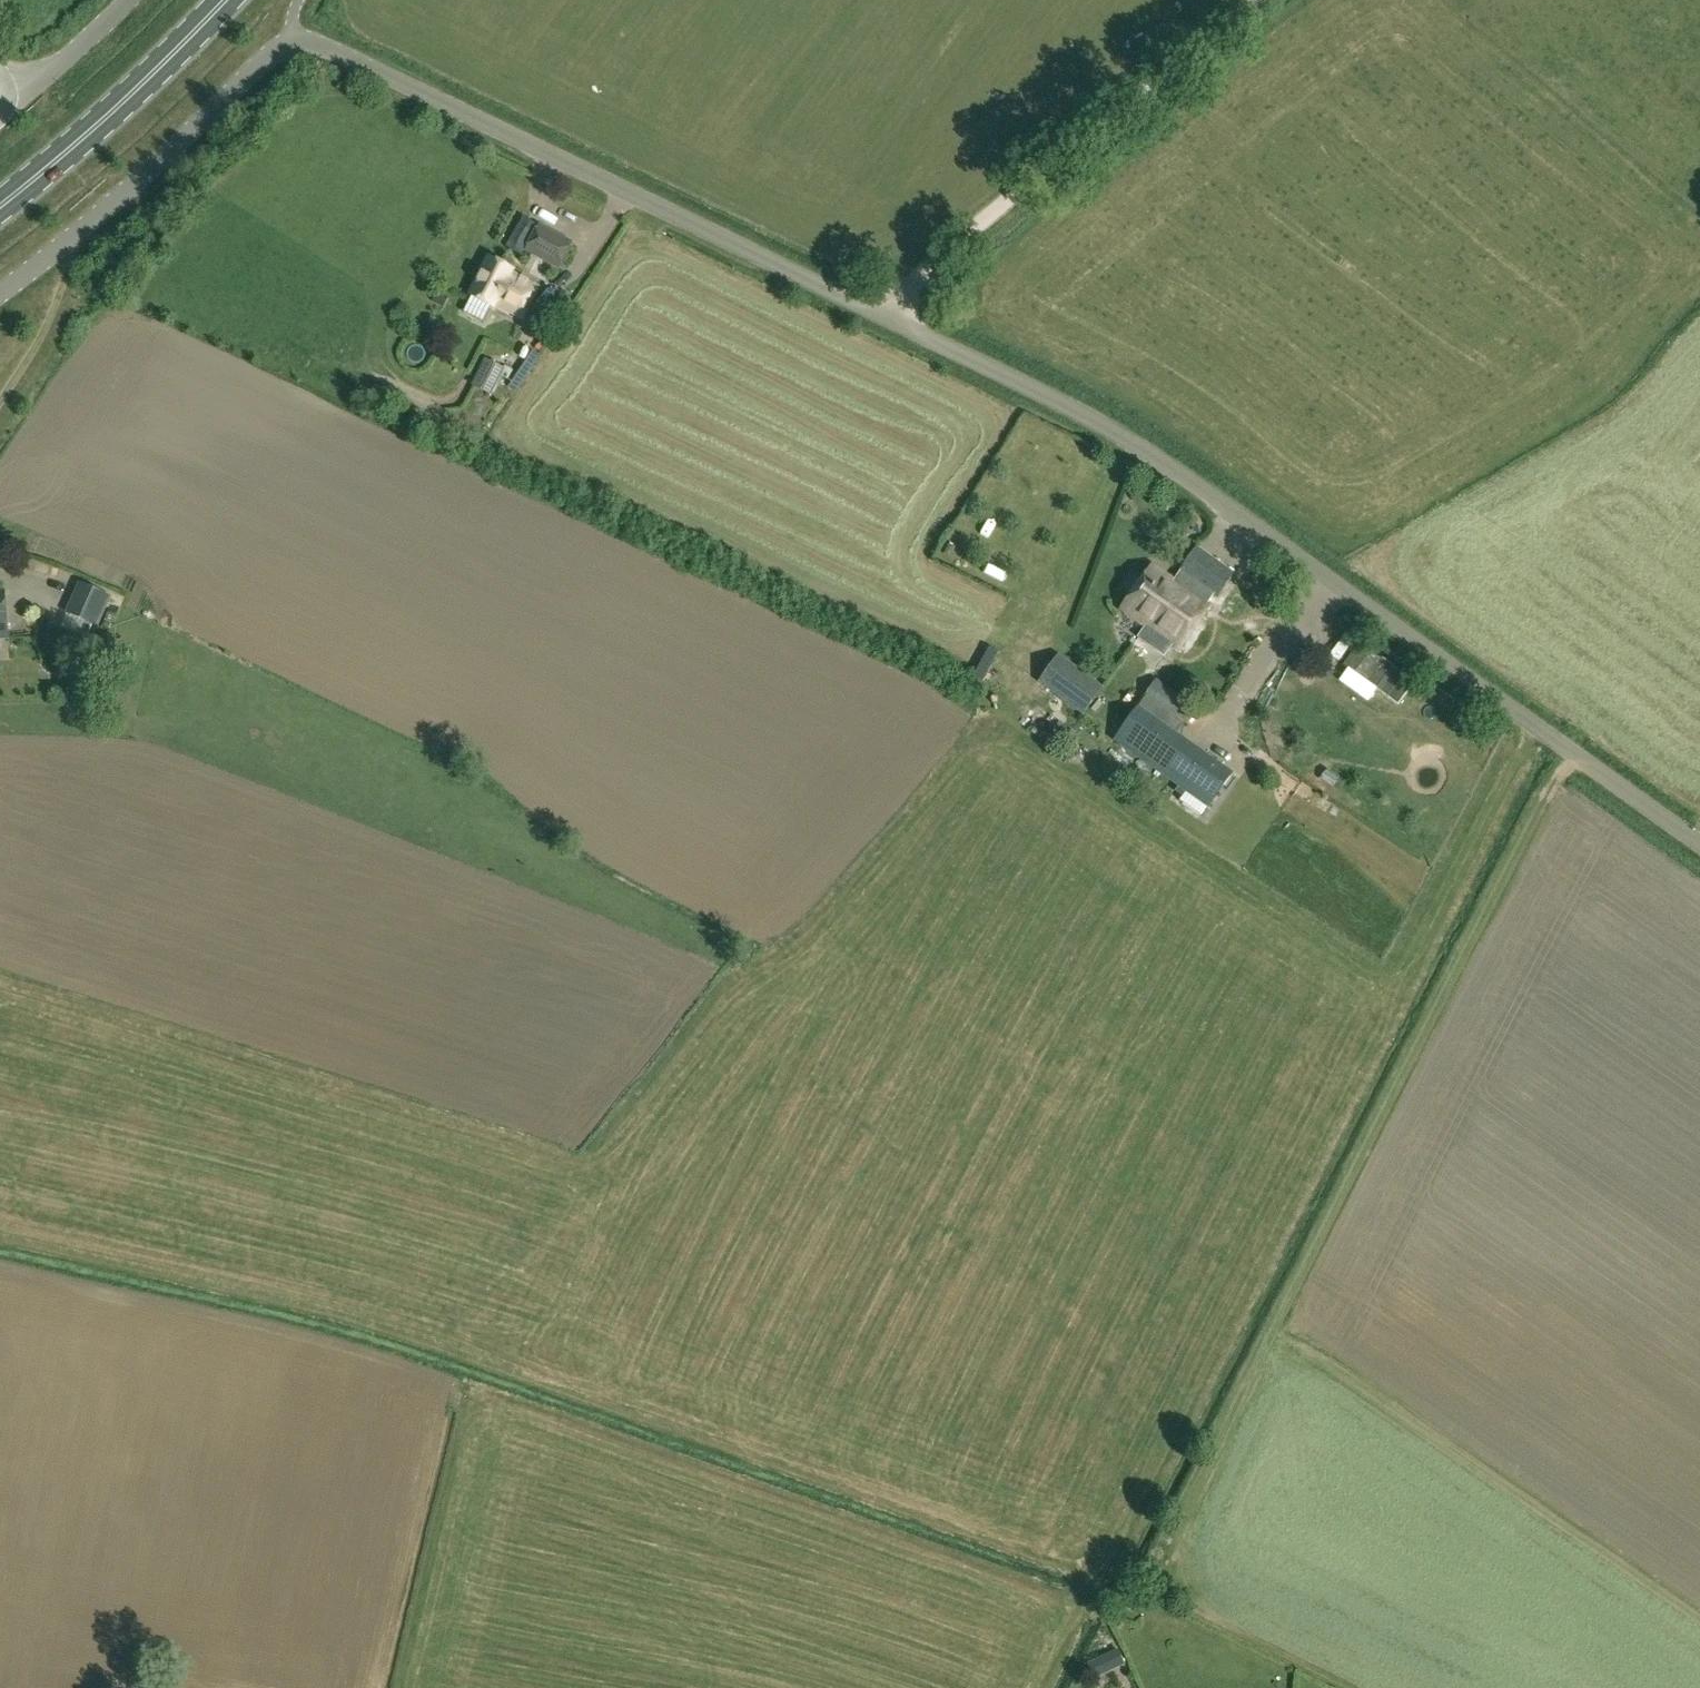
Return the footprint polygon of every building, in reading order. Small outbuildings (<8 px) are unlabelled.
[(528,250),(560,267),(572,242),(541,226),(528,250)] [(541,287),(513,273),(514,269),(491,257),(471,295),(495,307),(497,304),(524,318),(541,287)] [(436,292),(432,301),(444,306),(448,298),(436,292)] [(486,359),(472,386),(492,396),(505,368),(486,359)] [(1195,553),(1180,572),(1211,594),(1220,600),(1234,580),(1195,553)] [(1154,566),(1124,610),(1153,630),(1183,651),(1213,606),(1206,601),(1211,594),(1180,572),(1174,580),(1154,566)] [(97,627),(112,597),(82,583),(80,583),(62,628),(87,639),(93,626),(97,627)] [(11,639),(7,591),(0,591),(0,640),(11,639)] [(1055,688),(1087,712),(1107,687),(1074,663),(1055,688)] [(1159,680),(1115,741),(1212,809),(1238,774),(1181,735),(1190,725),(1192,726),(1203,711),(1159,680)] [(1018,705),(1015,716),(1034,721),(1036,709),(1018,705)] [(1058,738),(1064,727),(1050,719),(1043,730),(1058,738)] [(1121,1649),(1101,1659),(1108,1673),(1128,1664),(1121,1649)]
